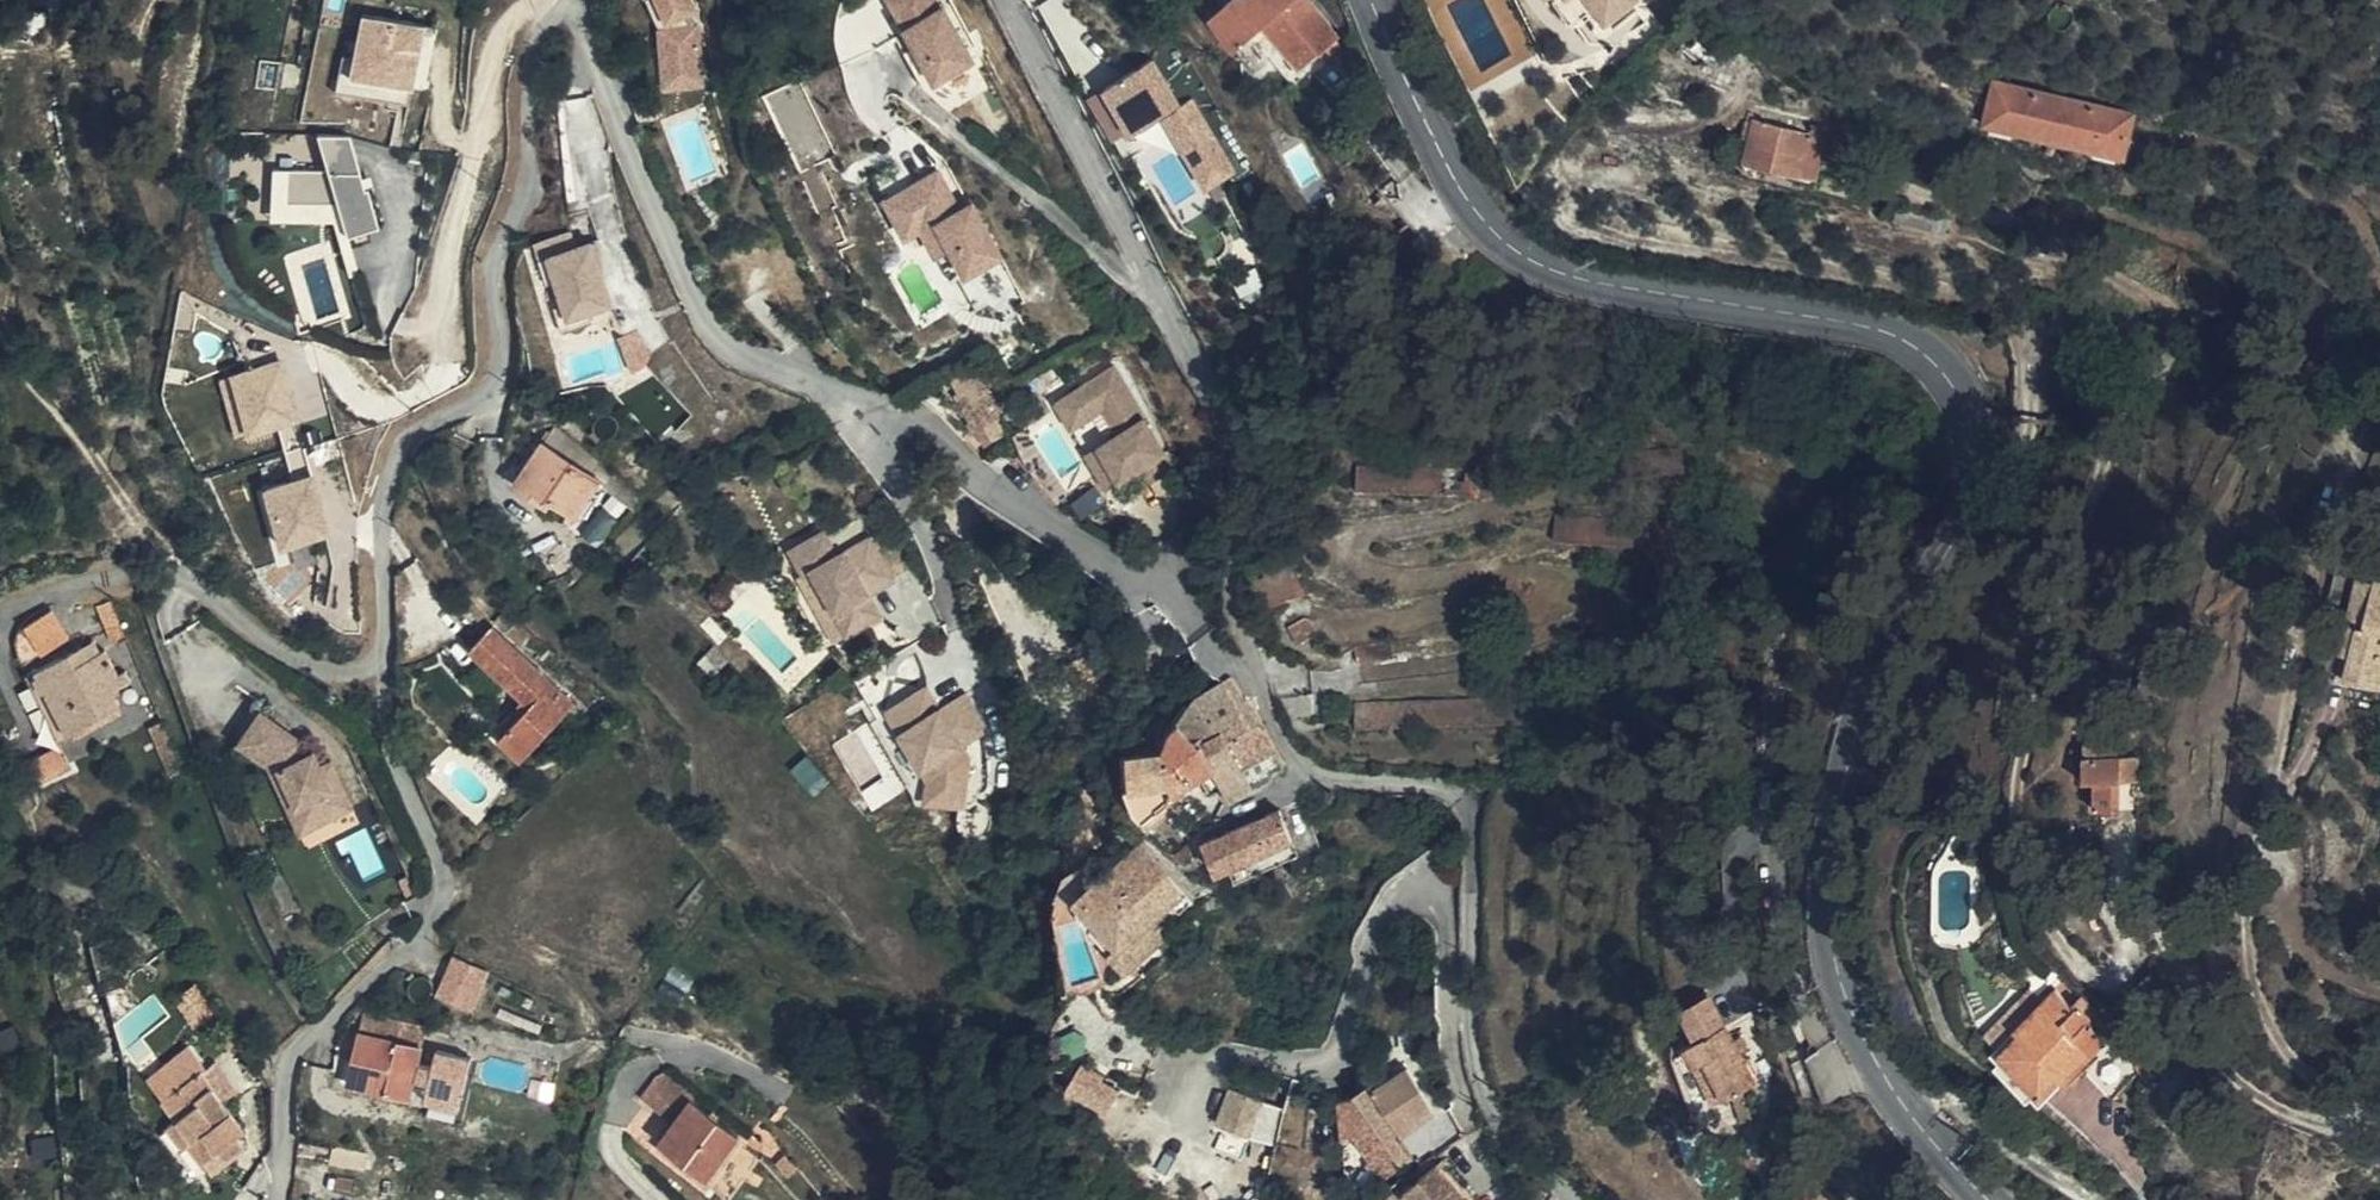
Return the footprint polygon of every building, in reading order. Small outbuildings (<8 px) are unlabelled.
[(670,19),(701,6),(699,0),(662,0),(670,19)] [(914,42),(921,38),(901,0),(892,0),(914,42)] [(934,0),(901,0),(921,38),(914,42),(936,82),(973,62),(944,10),(940,11),(934,0)] [(1306,0),(1231,0),(1212,17),(1235,48),(1265,24),(1305,73),(1340,42),(1306,0)] [(1633,0),(1595,0),(1608,18),(1633,0)] [(414,85),(428,23),(366,10),(352,72),(414,85)] [(709,84),(703,22),(662,25),(667,88),(709,84)] [(1191,99),(1180,106),(1152,60),(1106,89),(1134,135),(1165,116),(1170,124),(1177,120),(1183,128),(1175,133),(1208,187),(1235,171),(1191,99)] [(799,164),(832,150),(801,77),(769,91),(799,164)] [(2131,115),(1994,82),(1985,121),(2123,154),(2131,115)] [(1808,132),(1755,119),(1745,159),(1747,169),(1751,172),(1758,173),(1764,170),(1766,166),(1814,176),(1826,127),(1811,124),(1808,132)] [(1170,124),(1175,133),(1183,128),(1177,120),(1170,124)] [(368,186),(352,132),(321,131),(332,166),(276,164),(274,217),(347,219),(350,231),(381,223),(371,186),(368,186)] [(973,205),(959,212),(955,215),(949,204),(954,202),(938,173),(886,202),(907,239),(929,226),(945,254),(952,251),(967,276),(1002,257),(973,205)] [(959,212),(954,202),(949,204),(955,215),(959,212)] [(551,252),(572,316),(616,302),(595,238),(551,252)] [(622,335),(633,366),(651,360),(639,329),(622,335)] [(301,417),(285,357),(233,371),(250,431),(301,417)] [(1104,364),(1110,374),(1118,369),(1115,363),(1108,362),(1104,364)] [(1110,374),(1068,400),(1084,425),(1100,415),(1115,441),(1096,452),(1117,486),(1139,473),(1170,454),(1118,369),(1110,374)] [(983,451),(1003,438),(973,389),(953,402),(983,451)] [(1069,434),(1084,425),(1068,400),(1054,408),(1069,434)] [(557,422),(545,440),(601,482),(611,469),(599,458),(557,422)] [(601,482),(545,440),(515,482),(540,500),(545,494),(553,500),(577,516),(599,484),(601,482)] [(1096,452),(1084,460),(1105,494),(1117,486),(1096,452)] [(1170,454),(1139,473),(1148,488),(1174,473),(1170,454)] [(1360,459),(1360,487),(1445,487),(1445,459),(1360,459)] [(611,469),(601,482),(599,484),(614,495),(630,506),(634,510),(644,497),(611,469)] [(332,530),(315,470),(266,484),(283,543),(332,530)] [(545,494),(540,500),(548,506),(553,500),(545,494)] [(630,506),(614,495),(592,521),(607,534),(630,506)] [(821,534),(786,553),(800,576),(807,572),(843,638),(877,619),(866,599),(893,584),(867,539),(834,557),(821,534)] [(843,638),(807,572),(800,576),(794,579),(831,645),(843,638)] [(2362,630),(2375,579),(2358,576),(2346,626),(2358,629),(2362,630)] [(2375,579),(2362,630),(2358,629),(2349,668),(2346,681),(2379,688),(2379,581),(2375,579)] [(125,636),(111,601),(97,606),(111,642),(125,636)] [(68,635),(53,608),(23,626),(41,652),(68,635)] [(1312,617),(1306,614),(1289,623),(1297,640),(1317,630),(1312,617)] [(506,730),(528,753),(574,703),(495,625),(470,650),(528,706),(506,730)] [(2349,668),(2358,629),(2346,626),(2336,666),(2349,668)] [(1394,656),(1391,637),(1356,643),(1359,662),(1394,656)] [(94,639),(81,645),(88,658),(99,652),(94,639)] [(88,658),(81,645),(25,676),(56,737),(120,706),(112,692),(131,683),(125,672),(118,675),(106,650),(99,652),(88,658)] [(1246,697),(1232,673),(1198,694),(1196,696),(1218,728),(1223,726),(1229,738),(1244,730),(1262,719),(1250,695),(1246,697)] [(962,747),(988,731),(966,696),(940,713),(926,692),(888,716),(933,783),(933,807),(972,807),(971,760),(962,747)] [(1218,728),(1196,696),(1174,725),(1164,747),(1130,750),(1134,786),(1127,788),(1134,804),(1145,816),(1176,795),(1195,779),(1216,767),(1238,755),(1229,738),(1223,726),(1218,728)] [(262,709),(244,731),(258,742),(253,750),(269,764),(272,769),(277,767),(294,804),(304,799),(315,823),(353,805),(330,759),(321,764),(313,748),(306,752),(300,739),(291,746),(283,739),(289,731),(262,709)] [(1262,719),(1244,730),(1269,779),(1270,777),(1270,775),(1271,774),(1271,771),(1271,769),(1284,761),(1262,719)] [(521,761),(528,753),(506,730),(497,738),(521,761)] [(1244,730),(1229,738),(1238,755),(1246,772),(1254,787),(1269,779),(1244,730)] [(258,742),(244,731),(239,738),(253,750),(258,742)] [(300,739),(289,731),(283,739),(291,746),(300,739)] [(70,766),(60,746),(29,759),(40,780),(70,766)] [(2119,806),(2120,753),(2083,753),(2083,777),(2096,777),(2097,806),(2119,806)] [(1216,767),(1224,784),(1246,772),(1238,755),(1216,767)] [(277,767),(272,769),(300,830),(315,823),(304,799),(294,804),(277,767)] [(1232,799),(1254,787),(1246,772),(1224,784),(1232,799)] [(1300,798),(1279,807),(1294,838),(1300,853),(1320,844),(1300,798)] [(1294,838),(1279,807),(1203,839),(1216,871),(1229,866),(1294,838)] [(1294,838),(1229,866),(1236,881),(1300,853),(1294,838)] [(1194,899),(1163,862),(1157,868),(1147,860),(1136,859),(1127,862),(1118,871),(1116,880),(1114,882),(1122,897),(1099,914),(1137,962),(1169,935),(1162,927),(1154,917),(1185,891),(1193,901),(1194,899)] [(402,878),(410,894),(418,891),(411,874),(402,878)] [(1122,897),(1114,882),(1089,902),(1099,914),(1122,897)] [(1162,927),(1193,901),(1185,891),(1154,917),(1162,927)] [(457,954),(441,992),(477,1007),(493,969),(457,954)] [(2087,1024),(2070,1005),(2055,988),(2013,1026),(2018,1033),(1997,1050),(2037,1093),(2057,1076),(2060,1078),(2101,1039),(2087,1024)] [(2083,993),(2070,1005),(2087,1024),(2100,1011),(2083,993)] [(366,1013),(361,1032),(423,1046),(427,1028),(366,1013)] [(1684,1045),(1690,1059),(1702,1055),(1721,1097),(1727,1095),(1738,1090),(1751,1084),(1737,1054),(1731,1041),(1725,1027),(1684,1045)] [(411,1099),(423,1046),(361,1032),(349,1083),(411,1099)] [(1745,1050),(1739,1037),(1731,1041),(1737,1054),(1745,1050)] [(201,1162),(204,1160),(217,1151),(227,1162),(245,1148),(236,1135),(244,1128),(222,1098),(212,1085),(201,1070),(207,1067),(190,1043),(163,1063),(179,1085),(162,1097),(176,1117),(166,1124),(182,1147),(186,1144),(201,1162)] [(2139,1081),(2109,1047),(2087,1066),(2117,1100),(2139,1081)] [(1702,1055),(1690,1059),(1709,1103),(1721,1097),(1702,1055)] [(179,1085),(163,1063),(146,1075),(162,1097),(179,1085)] [(641,1094),(674,1120),(690,1098),(694,1093),(666,1071),(656,1075),(641,1094)] [(1376,1163),(1400,1167),(1396,1161),(1412,1150),(1406,1141),(1430,1125),(1396,1074),(1355,1100),(1363,1140),(1374,1164),(1376,1163)] [(222,1098),(231,1092),(222,1078),(212,1085),(222,1098)] [(1272,1143),(1287,1106),(1231,1084),(1216,1122),(1272,1143)] [(1738,1090),(1727,1095),(1730,1106),(1742,1103),(1738,1090)] [(1355,1098),(1337,1097),(1345,1166),(1372,1164),(1374,1164),(1363,1140),(1355,1100),(1355,1098)] [(739,1136),(690,1098),(674,1120),(659,1140),(709,1177),(739,1136)] [(1742,1103),(1730,1106),(1736,1122),(1747,1119),(1742,1103)] [(217,1151),(204,1160),(213,1172),(227,1162),(217,1151)] [(796,1167),(786,1155),(776,1163),(787,1175),(796,1167)] [(363,1172),(366,1161),(349,1158),(347,1169),(363,1172)] [(1438,1162),(1402,1189),(1411,1199),(1467,1199),(1438,1162)] [(1399,1177),(1403,1174),(1400,1167),(1376,1163),(1374,1164),(1372,1164),(1374,1181),(1393,1181),(1399,1177)]
